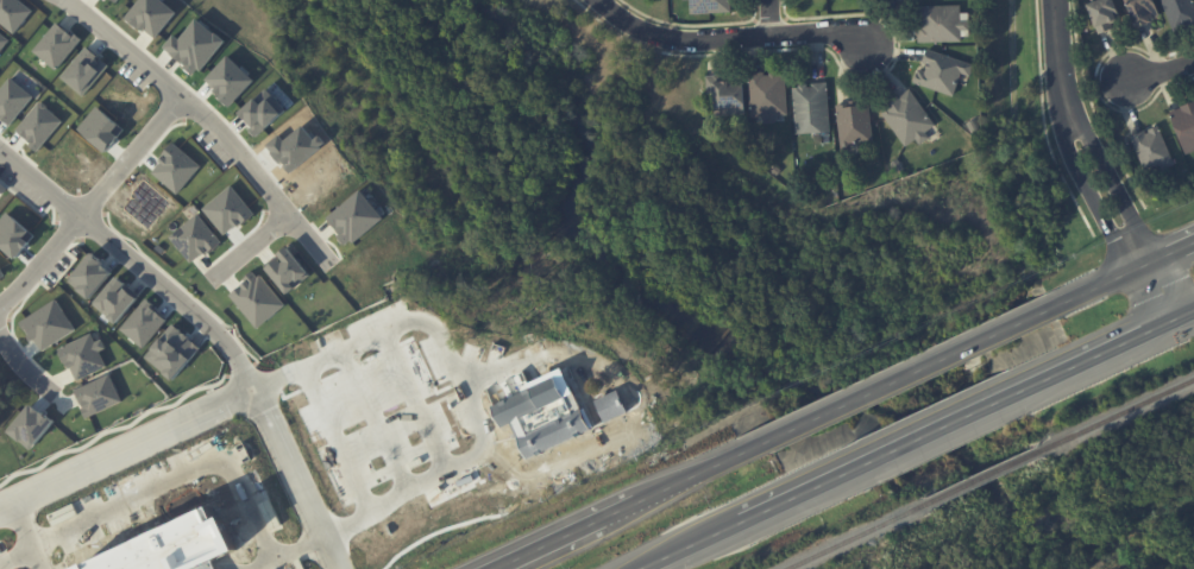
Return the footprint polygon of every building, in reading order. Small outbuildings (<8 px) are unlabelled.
[(163,0),(139,0),(126,16),(155,39),(177,11),(163,0)] [(732,0),(690,0),(690,14),(733,12),(732,0)] [(1098,32),(1122,22),(1114,0),(1097,0),(1086,4),(1098,32)] [(1133,25),(1159,17),(1154,0),(1126,0),(1133,25)] [(1173,31),(1193,23),(1193,3),(1193,0),(1161,0),(1173,31)] [(919,42),(961,41),(961,29),(969,29),(969,12),(961,12),(961,5),(918,6),(919,42)] [(81,39),(58,21),(34,52),(57,70),(81,39)] [(974,65),(927,48),(920,66),(919,66),(913,82),(954,96),(962,73),(970,76),(974,65)] [(751,117),(763,117),(764,123),(775,122),(775,115),(788,115),(786,72),(749,74),(751,117)] [(744,75),(706,77),(706,93),(714,93),(715,115),(745,114),(744,75)] [(794,133),(829,132),(828,84),(793,84),(794,133)] [(928,135),(926,131),(935,125),(910,89),(880,109),(907,149),(928,135)] [(836,103),(840,150),(852,149),(852,142),(873,140),(869,100),(836,103)] [(1169,111),(1186,156),(1193,153),(1193,101),(1169,111)] [(1130,136),(1144,170),(1159,164),(1161,170),(1174,164),(1158,125),(1130,136)] [(156,170),(177,141),(202,165),(178,194),(156,170)] [(145,178),(126,206),(150,227),(175,202),(145,178)] [(205,208),(234,186),(259,213),(243,225),(240,222),(228,233),(205,208)] [(364,189),(389,217),(351,246),(329,220),(364,189)] [(21,258),(0,242),(0,225),(12,210),(34,232),(31,235),(38,244),(21,258)] [(175,235),(202,214),(224,242),(193,263),(175,235)] [(291,291),(315,276),(296,247),(274,266),(291,291)] [(70,280),(96,252),(117,272),(93,298),(70,280)] [(234,292),(263,272),(289,305),(260,327),(234,292)] [(96,303),(124,277),(145,297),(121,320),(96,303)] [(24,321),(30,317),(59,298),(80,329),(45,348),(24,321)] [(124,328),(149,301),(168,320),(145,346),(124,328)] [(149,356),(175,324),(203,348),(201,352),(177,379),(149,356)] [(64,348),(96,331),(99,340),(106,339),(112,347),(103,349),(109,366),(78,379),(64,348)] [(494,415),(499,428),(510,423),(527,457),(587,430),(559,368),(526,384),(532,398),(494,415)] [(113,374),(126,400),(89,417),(78,388),(113,374)] [(34,404),(63,421),(58,425),(34,448),(13,429),(27,412),(34,404)] [(68,568),(164,568),(169,567),(170,568),(214,568),(210,561),(235,549),(221,519),(214,523),(205,502),(68,568)]
